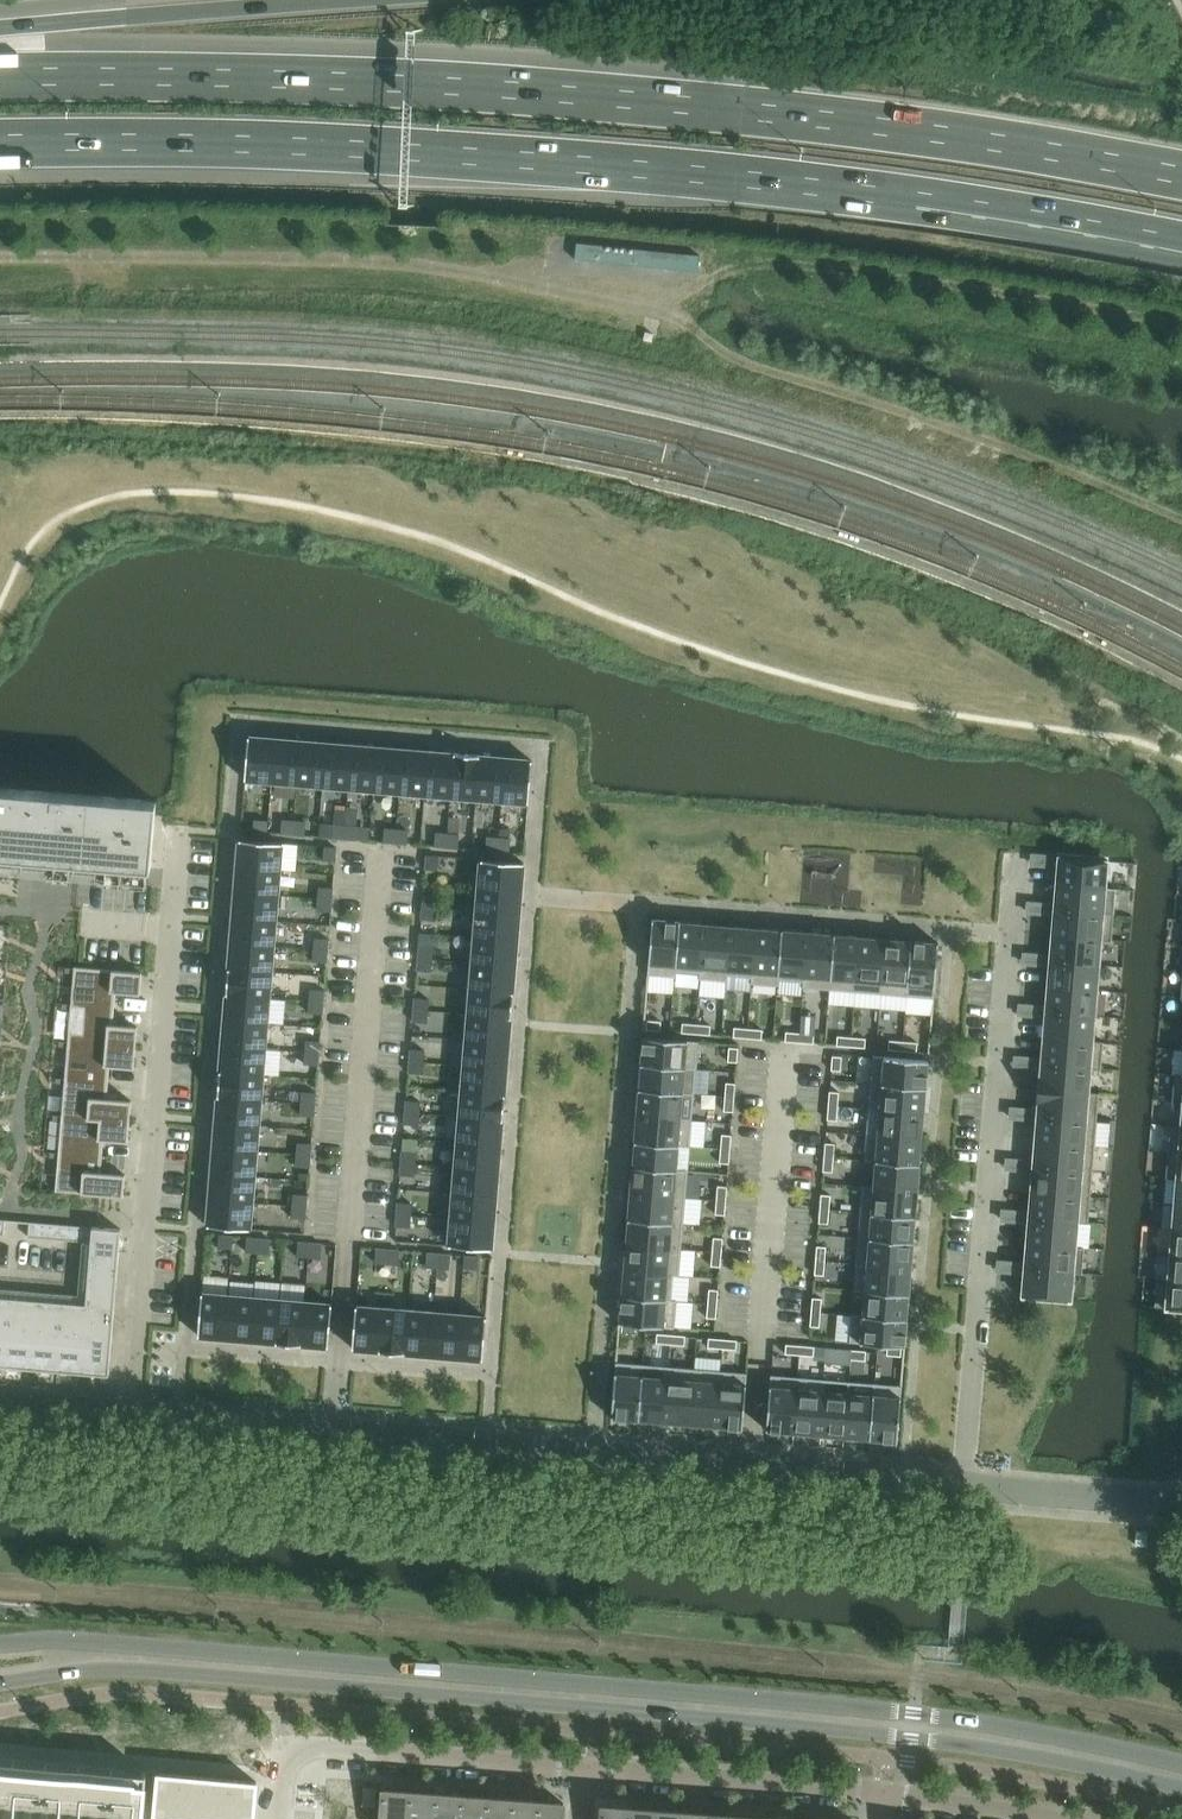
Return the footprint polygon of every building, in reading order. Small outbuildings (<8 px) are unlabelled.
[(577,243),(576,259),(698,271),(700,255),(577,243)] [(275,739),(249,736),(245,779),(271,781),(275,739)] [(297,783),(300,741),(275,739),(271,781),(297,783)] [(300,741),(297,783),(323,786),(326,743),(300,741)] [(323,786),(348,788),(352,745),(326,743),(323,786)] [(378,747),(352,745),(348,788),(374,790),(378,747)] [(400,792),(404,749),(378,747),(374,790),(400,792)] [(404,749),(400,792),(426,794),(429,752),(404,749)] [(426,794),(451,796),(455,754),(429,752),(426,794)] [(481,756),(455,754),(451,796),(477,798),(481,756)] [(481,756),(477,798),(503,801),(507,758),(481,756)] [(507,758),(503,801),(529,803),(533,760),(507,758)] [(122,878),(121,881),(125,881),(126,863),(149,865),(148,868),(151,868),(157,802),(0,789),(0,868),(122,878)] [(269,821),(255,820),(254,832),(268,833),(269,821)] [(283,820),(282,834),(293,835),(295,821),(283,820)] [(295,821),(293,835),(305,836),(306,822),(295,821)] [(333,838),(344,839),(346,825),(334,824),(333,838)] [(344,839),(356,840),(357,826),(346,825),(344,839)] [(396,843),(397,829),(385,828),(384,842),(396,843)] [(409,830),(397,829),(396,843),(407,844),(409,830)] [(435,847),(447,848),(448,834),(436,833),(435,847)] [(460,835),(448,834),(447,848),(459,849),(460,835)] [(499,838),(487,837),(486,851),(498,852),(499,838)] [(499,838),(498,852),(510,853),(511,839),(499,838)] [(238,865),(281,869),(283,843),(240,839),(238,865)] [(336,862),(337,847),(326,846),(324,861),(336,862)] [(427,855),(426,869),(438,870),(439,856),(427,855)] [(1046,865),(1047,856),(1033,855),(1032,864),(1046,865)] [(1107,861),(1060,857),(1057,884),(1105,888),(1107,861)] [(522,889),(524,863),(481,859),(479,885),(522,889)] [(281,869),(238,865),(236,891),(278,894),(281,869)] [(1056,905),(1055,909),(1103,913),(1103,912),(1105,888),(1057,884),(1056,905)] [(479,885),(477,911),(520,914),(522,889),(479,885)] [(334,888),(320,887),(319,899),(333,900),(334,888)] [(236,891),(234,917),(276,920),(278,894),(236,891)] [(423,907),(437,908),(438,897),(424,895),(423,907)] [(319,899),(318,910),(332,912),(333,900),(319,899)] [(1028,912),(1041,913),(1042,908),(1042,904),(1028,903),(1028,912)] [(1042,904),(1042,908),(1041,913),(1055,914),(1055,909),(1056,905),(1042,904)] [(436,920),(437,908),(423,907),(422,919),(436,920)] [(1055,909),(1055,914),(1053,935),(1101,939),(1101,940),(1112,941),(1114,913),(1103,912),(1103,913),(1055,909)] [(518,940),(520,914),(477,911),(475,937),(518,940)] [(234,917),(232,942),(274,946),(276,920),(234,917)] [(648,975),(675,977),(680,922),(653,919),(648,975)] [(700,979),(701,979),(705,924),(681,922),(680,922),(675,977),(676,977),(677,971),(700,973),(700,979)] [(701,979),(727,981),(731,926),(705,924),(701,979)] [(751,983),(752,983),(757,929),(731,926),(727,981),(728,981),(728,976),(752,978),(751,983)] [(752,983),(778,985),(783,930),(782,930),(782,931),(757,929),(752,983)] [(803,988),(804,988),(809,932),(783,930),(778,985),(780,986),(780,980),(804,982),(803,988)] [(804,988),(830,990),(834,934),(809,932),(804,988)] [(830,990),(856,992),(860,937),(836,935),(836,934),(834,934),(830,990)] [(1101,939),(1053,935),(1051,956),(1051,960),(1099,964),(1101,940),(1101,939)] [(473,962),(516,966),(518,940),(475,937),(473,962)] [(856,992),(882,994),(886,939),(860,937),(856,992)] [(329,952),(330,939),(315,938),(314,951),(329,952)] [(882,994),(907,996),(912,941),(911,941),(886,939),(882,994)] [(939,943),(912,941),(907,996),(934,998),(939,943)] [(274,946),(232,942),(229,968),(272,972),(274,946)] [(434,948),(420,947),(419,958),(433,960),(434,948)] [(314,951),(314,962),(328,963),(329,952),(314,951)] [(1024,954),(1023,963),(1037,964),(1038,955),(1024,954)] [(1037,964),(1051,965),(1051,960),(1051,956),(1038,955),(1037,964)] [(432,971),(433,960),(419,958),(418,970),(432,971)] [(1051,960),(1051,965),(1049,986),(1097,990),(1099,964),(1051,960)] [(513,992),(516,966),(473,962),(471,988),(513,992)] [(75,967),(72,1005),(115,1009),(116,992),(141,994),(143,972),(75,967)] [(272,972),(229,968),(227,994),(270,997),(272,972)] [(1097,990),(1049,986),(1047,1007),(1047,1012),(1094,1016),(1097,990)] [(471,988),(469,1014),(511,1017),(513,992),(471,988)] [(311,989),(310,1001),(324,1002),(325,990),(311,989)] [(225,1020),(268,1023),(270,997),(227,994),(225,1020)] [(414,1010),(428,1011),(429,999),(415,998),(414,1010)] [(323,1014),(324,1002),(310,1001),(309,1013),(323,1014)] [(72,1005),(69,1042),(136,1047),(138,1027),(114,1025),(115,1009),(72,1005)] [(1019,1014),(1033,1015),(1034,1006),(1020,1005),(1019,1014)] [(1034,1006),(1033,1015),(1046,1016),(1047,1012),(1047,1007),(1034,1006)] [(427,1022),(428,1011),(414,1010),(413,1021),(427,1022)] [(1046,1016),(1045,1038),(1092,1042),(1092,1041),(1094,1016),(1047,1012),(1046,1016)] [(509,1043),(511,1017),(469,1014),(467,1040),(509,1043)] [(223,1045),(266,1049),(268,1023),(225,1020),(223,1045)] [(661,1031),(662,1021),(648,1020),(647,1030),(661,1031)] [(697,1024),(683,1023),(682,1033),(696,1034),(697,1024)] [(697,1024),(696,1034),(711,1035),(711,1025),(697,1024)] [(748,1038),(749,1029),(735,1027),(734,1037),(748,1038)] [(749,1029),(748,1038),(762,1039),(763,1030),(749,1029)] [(800,1042),(800,1033),(786,1032),(786,1041),(800,1042)] [(815,1034),(800,1033),(800,1042),(814,1043),(815,1034)] [(852,1037),(838,1036),(837,1045),(851,1046),(852,1037)] [(699,1041),(644,1037),(641,1064),(697,1068),(699,1041)] [(865,1048),(866,1038),(852,1037),(851,1046),(865,1048)] [(1043,1059),(1043,1063),(1090,1067),(1090,1069),(1101,1070),(1104,1041),(1092,1041),(1092,1042),(1045,1038),(1043,1059)] [(307,1040),(306,1052),(320,1053),(321,1042),(307,1040)] [(507,1069),(509,1043),(467,1040),(464,1065),(507,1069)] [(903,1051),(904,1041),(889,1040),(889,1050),(903,1051)] [(904,1041),(903,1051),(917,1052),(918,1042),(904,1041)] [(69,1042),(66,1079),(109,1082),(110,1066),(135,1068),(136,1047),(69,1042)] [(266,1049),(223,1045),(221,1071),(264,1075),(266,1049)] [(739,1048),(730,1047),(728,1061),(738,1062),(739,1048)] [(410,1061),(424,1062),(425,1050),(411,1049),(410,1061)] [(319,1065),(320,1053),(306,1052),(305,1064),(319,1065)] [(842,1056),(833,1056),(832,1070),(841,1071),(842,1056)] [(926,1087),(929,1060),(873,1056),(871,1083),(926,1087)] [(1015,1066),(1029,1067),(1029,1058),(1016,1057),(1015,1066)] [(1043,1059),(1029,1058),(1029,1067),(1042,1068),(1043,1063),(1043,1059)] [(423,1074),(424,1062),(410,1061),(409,1072),(423,1074)] [(1090,1069),(1090,1067),(1043,1063),(1042,1068),(1042,1075),(1039,1074),(1038,1089),(1088,1093),(1088,1092),(1090,1069)] [(697,1070),(697,1068),(641,1064),(641,1065),(642,1065),(640,1088),(639,1088),(639,1090),(683,1093),(685,1069),(697,1070)] [(505,1095),(507,1069),(464,1065),(462,1091),(505,1095)] [(261,1100),(264,1075),(221,1071),(219,1097),(261,1100)] [(1175,1073),(1173,1101),(1181,1102),(1181,1074),(1175,1073)] [(66,1079),(63,1116),(130,1121),(132,1101),(107,1099),(109,1082),(66,1079)] [(725,1097),(735,1097),(736,1083),(727,1083),(725,1097)] [(871,1083),(869,1109),(924,1113),(926,1089),(926,1087),(871,1083)] [(1088,1093),(1038,1089),(1036,1104),(1039,1104),(1039,1110),(1038,1115),(1097,1120),(1099,1093),(1088,1092),(1088,1093)] [(683,1093),(639,1090),(637,1115),(692,1120),(693,1119),(681,1118),(683,1093)] [(316,1104),(317,1093),(303,1091),(302,1103),(316,1104)] [(503,1120),(505,1095),(462,1091),(460,1117),(503,1120)] [(830,1091),(829,1105),(838,1106),(840,1092),(830,1091)] [(219,1097),(217,1123),(259,1126),(261,1100),(219,1097)] [(735,1097),(725,1097),(724,1111),(734,1112),(735,1097)] [(406,1112),(420,1113),(421,1101),(407,1100),(406,1112)] [(316,1104),(302,1103),(301,1115),(315,1116),(316,1104)] [(838,1106),(829,1105),(828,1120),(837,1120),(838,1106)] [(1024,1118),(1025,1109),(1011,1108),(1011,1117),(1024,1118)] [(867,1134),(922,1139),(924,1113),(869,1109),(869,1110),(880,1111),(878,1134),(867,1133),(867,1134)] [(1038,1115),(1039,1110),(1025,1109),(1024,1118),(1038,1120),(1038,1115)] [(405,1124),(419,1125),(420,1113),(406,1112),(405,1124)] [(690,1146),(692,1120),(637,1115),(635,1141),(690,1146)] [(1036,1140),(1095,1145),(1097,1120),(1038,1115),(1038,1120),(1036,1140)] [(63,1116),(60,1153),(103,1156),(104,1140),(129,1142),(130,1121),(63,1116)] [(458,1143),(501,1146),(503,1120),(460,1117),(458,1143)] [(259,1126),(217,1123),(215,1148),(257,1152),(259,1126)] [(1181,1126),(1181,1125),(1171,1124),(1168,1151),(1181,1152),(1181,1127),(1181,1126)] [(721,1148),(731,1149),(732,1135),(722,1134),(721,1148)] [(920,1163),(922,1139),(867,1134),(865,1160),(920,1165),(920,1164),(920,1163)] [(1036,1140),(1034,1161),(1034,1166),(1093,1171),(1095,1145),(1036,1140)] [(690,1147),(690,1146),(635,1141),(635,1142),(634,1166),(633,1166),(633,1167),(688,1172),(688,1170),(677,1169),(679,1146),(690,1147)] [(298,1154),(312,1155),(313,1144),(299,1143),(298,1154)] [(498,1172),(501,1146),(458,1143),(456,1168),(498,1172)] [(825,1157),(834,1158),(835,1143),(826,1143),(825,1157)] [(215,1148),(212,1174),(255,1178),(257,1152),(215,1148)] [(731,1149),(721,1148),(720,1163),(729,1163),(731,1149)] [(403,1151),(402,1163),(416,1164),(417,1152),(403,1151)] [(1181,1178),(1181,1152),(1168,1151),(1166,1178),(1178,1179),(1178,1178),(1181,1178)] [(60,1153),(56,1191),(124,1196),(126,1175),(101,1173),(103,1156),(60,1153)] [(311,1167),(312,1155),(298,1154),(297,1166),(311,1167)] [(834,1158),(825,1157),(823,1171),(833,1172),(834,1158)] [(1006,1169),(1020,1170),(1021,1160),(1007,1159),(1006,1169)] [(918,1191),(920,1165),(865,1160),(865,1161),(876,1162),(874,1186),(863,1185),(863,1186),(918,1191)] [(1034,1171),(1034,1166),(1034,1161),(1021,1160),(1020,1170),(1034,1171)] [(415,1176),(416,1164),(402,1163),(401,1175),(415,1176)] [(1034,1171),(1032,1191),(1091,1196),(1093,1171),(1034,1166),(1034,1171)] [(686,1197),(688,1172),(633,1167),(631,1193),(686,1197)] [(454,1194),(496,1198),(498,1172),(456,1168),(454,1194)] [(253,1203),(255,1178),(212,1174),(210,1200),(253,1203)] [(717,1200),(726,1201),(728,1187),(718,1186),(717,1200)] [(916,1216),(918,1191),(863,1186),(860,1212),(916,1216)] [(1077,1221),(1077,1222),(1089,1223),(1091,1196),(1032,1191),(1030,1213),(1030,1217),(1077,1221)] [(684,1223),(686,1197),(631,1193),(629,1219),(684,1223)] [(293,1206),(307,1207),(308,1195),(294,1194),(293,1206)] [(496,1198),(454,1194),(452,1220),(494,1223),(496,1198)] [(820,1208),(830,1209),(831,1195),(822,1194),(820,1208)] [(251,1229),(253,1203),(210,1200),(208,1226),(251,1229)] [(717,1200),(716,1214),(725,1215),(726,1201),(717,1200)] [(412,1204),(398,1203),(397,1214),(411,1215),(412,1204)] [(1176,1203),(1173,1229),(1181,1230),(1181,1204),(1176,1203)] [(307,1207),(293,1206),(292,1217),(306,1219),(307,1207)] [(829,1224),(830,1209),(820,1208),(819,1223),(829,1224)] [(1017,1211),(1003,1210),(1002,1220),(1016,1221),(1017,1211)] [(1030,1217),(1030,1213),(1017,1211),(1016,1221),(1029,1222),(1030,1217)] [(916,1218),(916,1216),(860,1212),(858,1238),(914,1242),(914,1241),(913,1241),(915,1217),(916,1218)] [(397,1214),(396,1226),(411,1227),(411,1215),(397,1214)] [(1028,1243),(1075,1246),(1077,1222),(1077,1221),(1030,1217),(1029,1222),(1028,1243)] [(682,1249),(684,1223),(629,1219),(629,1220),(627,1245),(682,1249)] [(494,1223),(452,1220),(449,1246),(492,1249),(494,1223)] [(5,1364),(4,1366),(7,1367),(8,1364),(23,1365),(30,1366),(30,1369),(33,1369),(33,1366),(40,1367),(56,1368),(55,1371),(58,1371),(59,1368),(74,1369),(81,1370),(81,1373),(84,1373),(84,1370),(91,1371),(107,1372),(107,1375),(110,1375),(112,1343),(120,1255),(122,1229),(98,1228),(93,1227),(30,1222),(29,1237),(83,1241),(92,1242),(91,1253),(87,1305),(0,1298),(0,1363),(5,1364)] [(1173,1229),(1171,1255),(1181,1255),(1181,1230),(1173,1229)] [(220,1235),(219,1247),(233,1248),(234,1237),(220,1235)] [(713,1252),(722,1252),(723,1238),(714,1237),(713,1252)] [(259,1239),(248,1238),(246,1252),(258,1253),(259,1239)] [(912,1268),(914,1242),(858,1238),(856,1263),(912,1268)] [(259,1239),(258,1253),(270,1254),(271,1240),(259,1239)] [(298,1256),(309,1257),(311,1243),(299,1242),(298,1256)] [(322,1244),(311,1243),(309,1257),(321,1258),(322,1244)] [(1075,1246),(1028,1243),(1026,1264),(1026,1268),(1073,1272),(1075,1246)] [(680,1275),(682,1249),(627,1245),(625,1270),(680,1275)] [(816,1260),(826,1261),(827,1247),(817,1246),(816,1260)] [(377,1248),(375,1262),(387,1263),(388,1249),(377,1248)] [(399,1264),(400,1250),(388,1249),(387,1263),(399,1264)] [(713,1252),(711,1266),(721,1267),(722,1252),(713,1252)] [(426,1267),(438,1268),(439,1254),(428,1253),(426,1267)] [(438,1268),(450,1269),(451,1255),(439,1254),(438,1268)] [(1171,1255),(1169,1280),(1181,1281),(1181,1255),(1171,1255)] [(478,1269),(479,1257),(465,1256),(464,1267),(478,1269)] [(816,1260),(815,1274),(824,1275),(826,1261),(816,1260)] [(998,1271),(1012,1272),(1012,1262),(999,1261),(998,1271)] [(1026,1268),(1026,1264),(1012,1262),(1012,1272),(1025,1273),(1026,1268)] [(909,1294),(912,1268),(856,1263),(854,1289),(909,1294)] [(1025,1273),(1023,1295),(1071,1299),(1073,1272),(1026,1268),(1025,1273)] [(680,1276),(680,1275),(625,1270),(623,1295),(622,1295),(622,1296),(677,1301),(677,1300),(672,1299),(674,1276),(680,1276)] [(1169,1280),(1167,1307),(1181,1308),(1181,1281),(1169,1280)] [(709,1289),(708,1303),(718,1304),(719,1290),(709,1289)] [(909,1295),(909,1294),(854,1289),(854,1290),(865,1291),(864,1315),(852,1314),(852,1315),(907,1320),(907,1318),(909,1295)] [(228,1295),(202,1293),(199,1335),(225,1338),(228,1295)] [(228,1295),(225,1338),(251,1340),(254,1297),(228,1295)] [(675,1328),(677,1301),(622,1296),(620,1323),(675,1328)] [(254,1297),(251,1340),(277,1342),(280,1299),(254,1297)] [(812,1312),(821,1313),(822,1298),(813,1298),(812,1312)] [(303,1344),(306,1302),(280,1299),(277,1342),(303,1344)] [(332,1304),(306,1302),(303,1344),(329,1346),(332,1304)] [(718,1304),(708,1303),(707,1317),(716,1318),(718,1304)] [(379,1350),(382,1308),(356,1306),(353,1348),(379,1350)] [(379,1350),(405,1353),(409,1310),(382,1308),(379,1350)] [(405,1353),(431,1355),(435,1312),(409,1310),(405,1353)] [(431,1355),(457,1357),(461,1314),(435,1312),(431,1355)] [(811,1326),(820,1327),(821,1313),(812,1312),(811,1326)] [(487,1317),(461,1314),(457,1357),(483,1359),(487,1317)] [(907,1320),(852,1315),(850,1342),(905,1347),(907,1320)] [(636,1334),(637,1325),(623,1324),(622,1333),(636,1334)] [(657,1343),(671,1344),(672,1335),(657,1333),(657,1343)] [(686,1336),(672,1335),(671,1344),(685,1345),(686,1336)] [(708,1347),(722,1349),(723,1339),(709,1338),(708,1347)] [(737,1340),(723,1339),(722,1349),(737,1350),(737,1340)] [(786,1354),(800,1355),(801,1345),(786,1344),(786,1354)] [(801,1345),(800,1355),(814,1356),(815,1347),(801,1345)] [(901,1356),(902,1347),(888,1346),(887,1355),(901,1356)] [(837,1358),(851,1359),(852,1350),(838,1349),(837,1358)] [(866,1351),(852,1350),(851,1359),(866,1360),(866,1351)] [(639,1420),(643,1364),(616,1362),(612,1417),(639,1420)] [(643,1364),(639,1420),(640,1420),(640,1419),(664,1421),(669,1366),(668,1366),(667,1378),(643,1376),(644,1364),(643,1364)] [(664,1421),(690,1423),(695,1369),(669,1366),(664,1421)] [(690,1423),(716,1425),(721,1371),(695,1369),(690,1423)] [(716,1425),(743,1428),(748,1373),(721,1371),(716,1425)] [(793,1432),(798,1377),(771,1375),(767,1430),(793,1432)] [(819,1434),(824,1379),(798,1377),(793,1432),(819,1434)] [(845,1436),(849,1393),(824,1391),(825,1379),(824,1379),(819,1434),(845,1436)] [(871,1439),(875,1383),(874,1383),(873,1395),(849,1393),(845,1436),(870,1438),(870,1439),(871,1439)] [(871,1439),(898,1441),(902,1386),(875,1383),(871,1439)] [(147,1773),(135,1771),(135,1780),(112,1778),(79,1775),(47,1772),(14,1769),(0,1768),(0,1818),(143,1818),(147,1773)] [(154,1818),(180,1818),(184,1775),(158,1773),(154,1818)] [(180,1818),(204,1818),(208,1777),(184,1775),(180,1818)] [(204,1818),(229,1818),(232,1780),(208,1777),(204,1818)] [(229,1818),(254,1818),(257,1782),(232,1780),(229,1818)] [(364,1787),(363,1806),(375,1806),(377,1788),(364,1787)] [(409,1791),(385,1789),(383,1789),(381,1818),(407,1818),(409,1791)] [(409,1791),(407,1818),(433,1818),(435,1793),(409,1791)] [(461,1795),(435,1793),(433,1818),(459,1818),(461,1795)] [(459,1818),(485,1818),(486,1797),(461,1795),(459,1818)] [(512,1799),(486,1797),(485,1818),(510,1818),(512,1799)] [(538,1801),(512,1799),(510,1818),(536,1818),(538,1801)] [(536,1818),(563,1818),(564,1803),(562,1803),(562,1802),(538,1801),(536,1818)] [(628,1807),(604,1806),(602,1806),(601,1818),(627,1818),(628,1807)] [(628,1807),(627,1818),(653,1818),(654,1809),(628,1807)] [(654,1809),(653,1818),(679,1818),(680,1811),(654,1809)]
